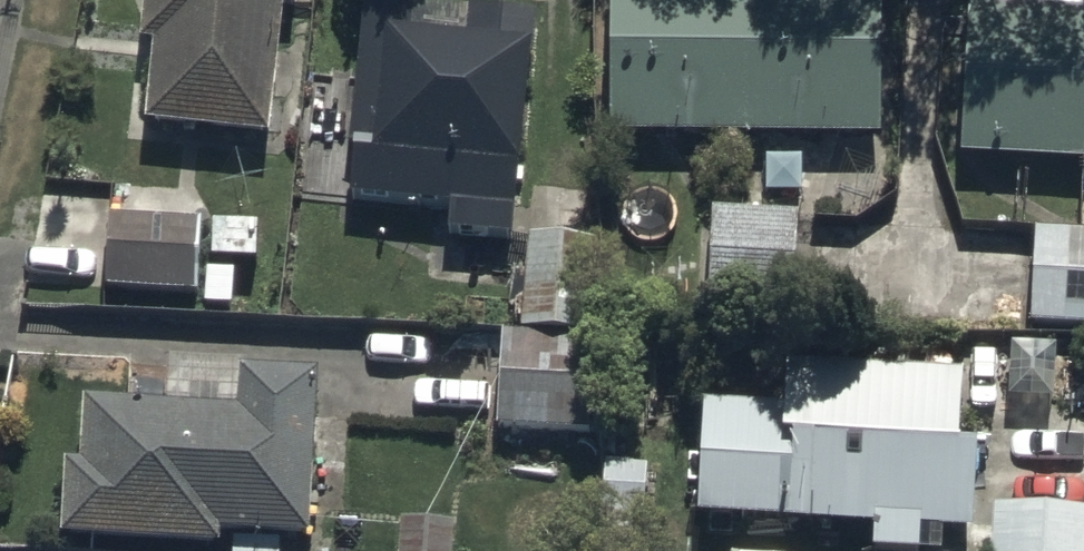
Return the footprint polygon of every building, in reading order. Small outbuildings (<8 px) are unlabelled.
[(145,119),(272,136),(283,0),(156,0),(145,119)] [(393,0),(370,0),(348,196),(517,207),(533,8),(393,0)] [(610,125),(879,130),(882,0),(612,0),(610,125)] [(967,9),(964,154),(1083,162),(1083,15),(967,9)] [(791,319),(796,220),(712,215),(707,314),(791,319)] [(1032,238),(1031,317),(1083,318),(1083,216),(1077,216),(1077,239),(1032,238)] [(198,225),(105,222),(103,298),(195,301),(196,270),(214,271),(215,242),(198,242),(198,225)] [(522,345),(593,347),(597,248),(526,246),(522,345)] [(593,347),(522,345),(497,344),(493,438),(590,441),(593,347)] [(692,525),(873,533),(872,550),(915,550),(916,537),(974,539),(978,458),(957,458),(960,380),(786,373),(784,419),(696,416),(692,525)] [(60,547),(126,550),(218,550),(218,545),(306,550),(308,511),(319,511),(320,494),(310,493),(316,383),(236,379),(234,416),(82,407),(78,477),(64,476),(60,547)] [(987,517),(986,550),(1083,550),(1083,521),(987,517)] [(397,532),(396,550),(452,550),(453,536),(397,532)]
